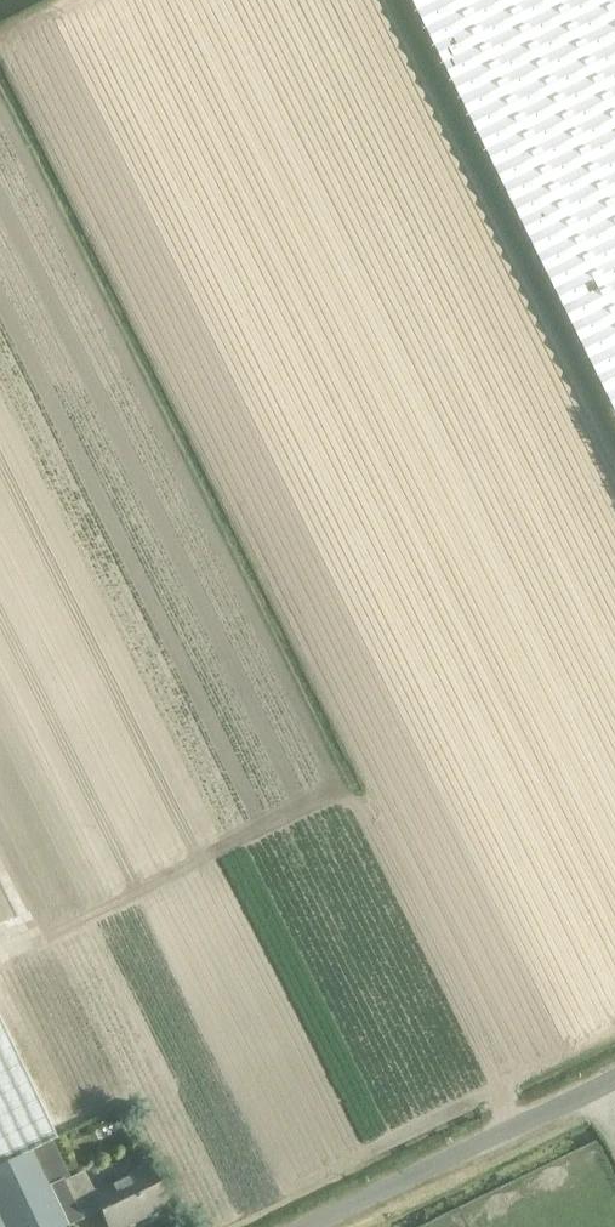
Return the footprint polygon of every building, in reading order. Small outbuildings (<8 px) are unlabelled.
[(614,410),(614,0),(409,0),(614,410)] [(11,748),(0,724),(0,753),(11,748)] [(31,1151),(28,1144),(51,1133),(0,1027),(0,1166),(31,1151)] [(67,1226),(65,1221),(78,1214),(63,1182),(67,1180),(49,1143),(31,1151),(0,1166),(0,1226),(65,1226),(67,1226)] [(67,1180),(63,1182),(78,1214),(81,1220),(100,1211),(108,1226),(121,1226),(165,1206),(147,1168),(93,1194),(83,1172),(67,1180)]
